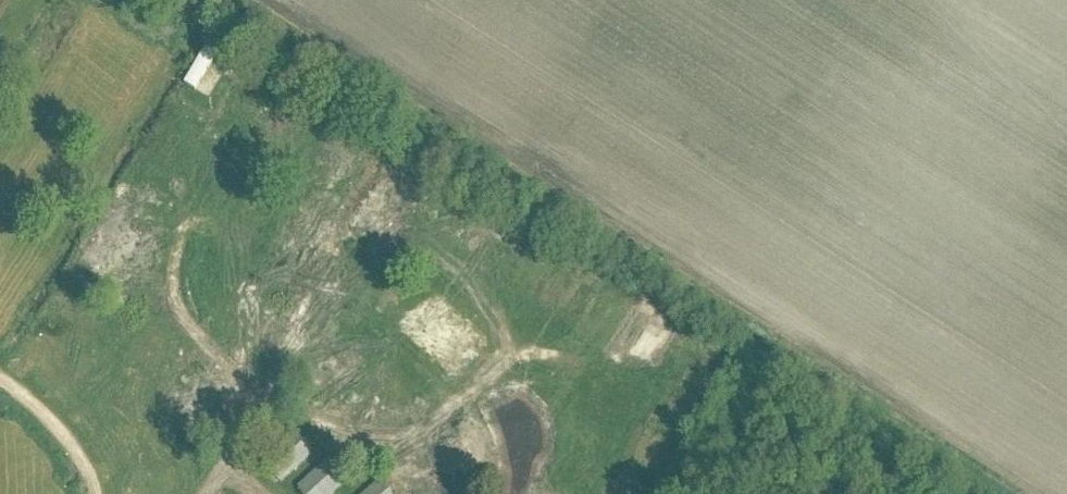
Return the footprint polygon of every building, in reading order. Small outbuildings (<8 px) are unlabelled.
[(164,96),(173,102),(186,85),(178,79),(164,96)] [(372,227),(383,220),(373,205),(362,213),(372,227)] [(265,493),(282,493),(283,491),(289,493),(305,493),(310,480),(276,466),(265,493)]
